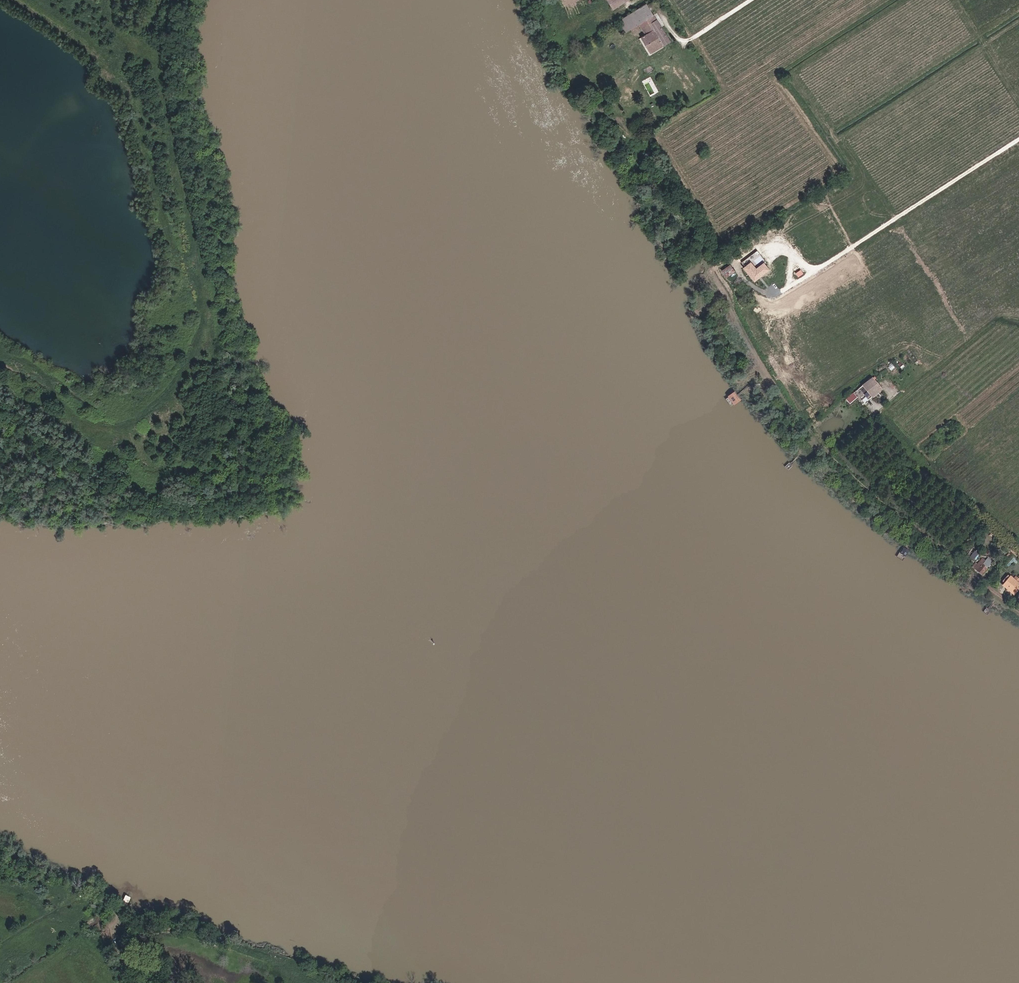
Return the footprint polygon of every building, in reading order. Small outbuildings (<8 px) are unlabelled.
[(628,0),(609,0),(614,9),(628,0)] [(647,4),(620,21),(626,33),(639,26),(644,36),(641,38),(650,53),(669,41),(647,4)] [(745,268),(756,281),(770,270),(766,265),(771,261),(767,256),(765,258),(764,257),(765,256),(764,254),(762,255),(760,252),(755,256),(757,259),(752,262),(750,259),(744,263),(747,267),(745,268)] [(723,271),(728,278),(736,272),(731,265),(723,271)] [(890,371),(894,377),(904,369),(895,358),(890,362),(894,367),(890,371)] [(894,377),(890,371),(885,375),(889,381),(894,377)] [(853,395),(864,405),(873,397),(883,390),(876,381),(878,379),(875,377),(853,395)] [(976,560),(978,553),(971,551),(969,558),(976,560)] [(977,570),(982,574),(987,568),(982,564),(977,570)] [(1013,593),(1018,588),(1018,579),(1013,574),(1003,584),(1013,593)] [(120,902),(125,904),(129,896),(123,894),(120,902)] [(273,952),(268,950),(262,963),(267,965),(267,966),(273,952)]
